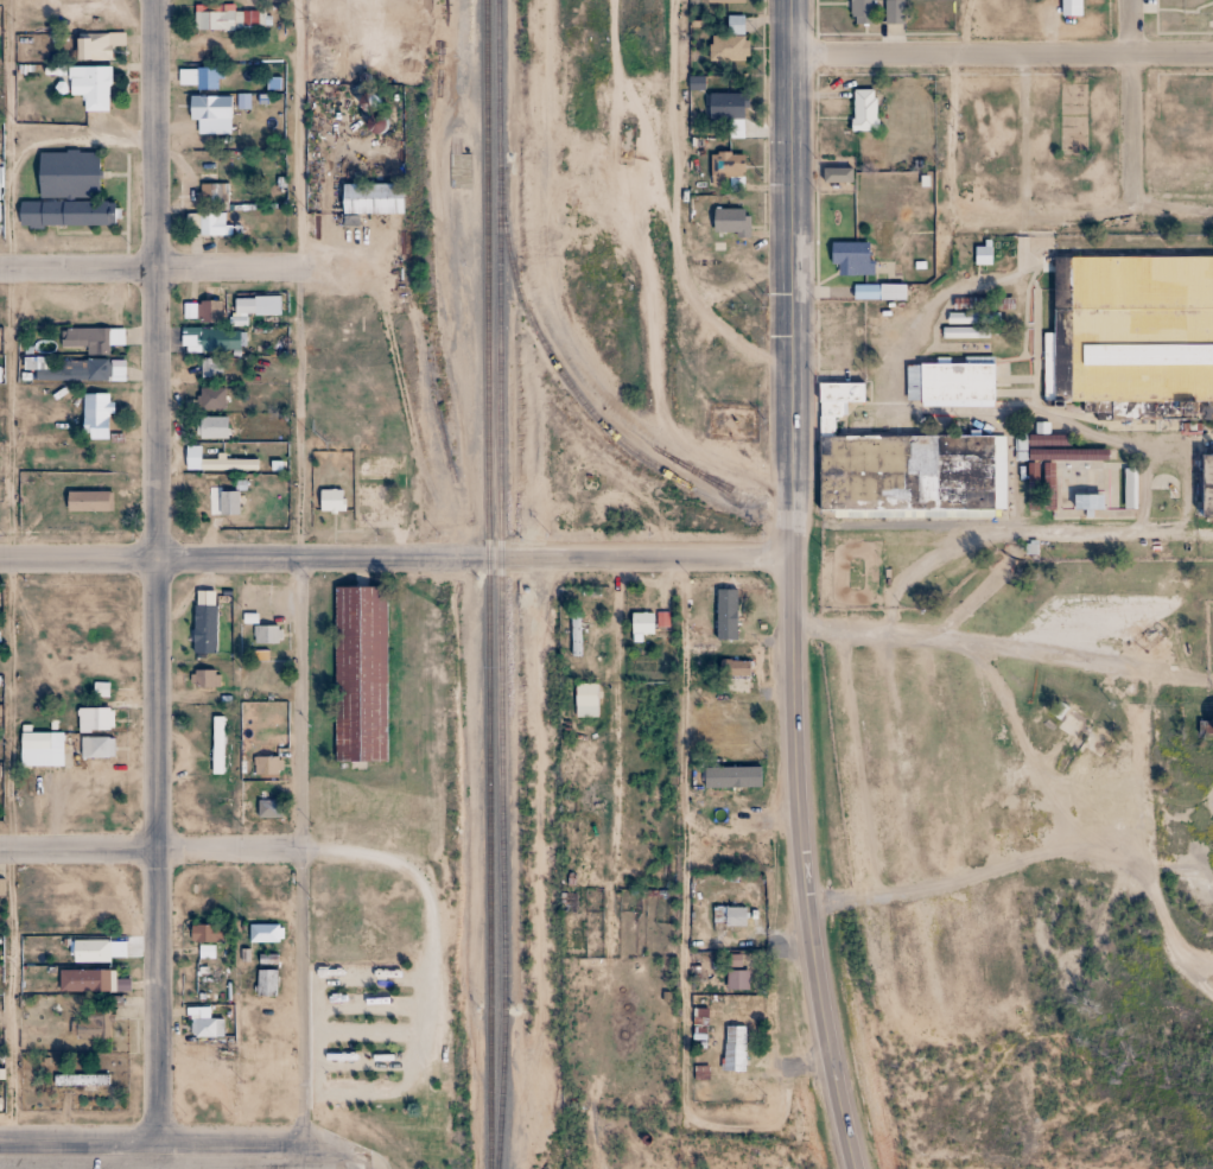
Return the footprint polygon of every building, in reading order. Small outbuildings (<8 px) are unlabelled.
[(872,0),(850,0),(850,24),(872,24),(872,0)] [(902,24),(902,0),(884,0),(884,24),(902,24)] [(1058,23),(1058,0),(1079,0),(1079,23),(1058,23)] [(198,11),(198,29),(235,29),(235,11),(198,11)] [(1212,27),(1212,14),(1183,14),(1182,26),(1212,27)] [(745,19),(707,19),(707,63),(745,62),(745,19)] [(106,59),(106,38),(73,38),(73,59),(106,59)] [(229,58),(229,42),(198,42),(198,58),(229,58)] [(74,94),(83,94),(83,110),(110,110),(110,66),(74,66),(74,94)] [(221,68),(179,68),(179,88),(221,88),(221,68)] [(743,122),(743,95),(709,95),(709,122),(743,122)] [(874,95),(847,95),(847,136),(874,136),(874,95)] [(194,119),(230,119),(230,96),(194,96),(194,119)] [(98,151),(37,152),(38,198),(98,197),(98,151)] [(712,179),(745,179),(745,154),(712,154),(712,179)] [(849,174),(823,174),(823,188),(849,188),(849,174)] [(341,184),(341,214),(400,214),(400,184),(341,184)] [(19,202),(18,227),(116,227),(116,202),(19,202)] [(750,236),(750,209),(713,209),(713,236),(750,236)] [(224,214),(187,214),(187,235),(224,235),(224,214)] [(868,280),(868,248),(830,248),(830,280),(868,280)] [(1046,409),(1212,410),(1212,260),(1046,260),(1046,409)] [(197,322),(221,322),(221,301),(197,301),(197,322)] [(123,345),(123,329),(62,329),(62,350),(85,350),(85,355),(109,355),(109,345),(123,345)] [(239,329),(188,329),(188,351),(239,351),(239,329)] [(35,381),(124,381),(124,360),(82,360),(82,370),(48,370),(48,359),(23,358),(23,369),(35,369),(35,381)] [(992,371),(992,407),(904,406),(904,370),(992,371)] [(199,409),(225,410),(225,388),(199,388),(199,409)] [(860,390),(860,409),(843,409),(843,426),(834,426),(834,441),(1002,440),(1002,517),(814,517),(813,390),(860,390)] [(109,394),(85,394),(85,440),(109,440),(109,394)] [(227,439),(227,417),(196,417),(196,439),(227,439)] [(1200,459),(1212,459),(1212,523),(1200,523),(1200,459)] [(71,493),(71,484),(37,484),(37,493),(71,493)] [(207,484),(207,523),(219,523),(219,514),(239,514),(239,491),(217,491),(217,484),(207,484)] [(344,512),(344,490),(318,490),(318,512),(344,512)] [(1095,558),(1095,543),(1026,544),(1026,558),(1095,558)] [(381,592),(330,592),(330,768),(381,768),(381,592)] [(193,653),(217,653),(217,606),(193,606),(193,653)] [(653,635),(653,613),(631,613),(631,643),(642,643),(642,635),(653,635)] [(720,638),(741,638),(741,617),(720,617),(720,638)] [(255,644),(282,644),(282,627),(255,627),(255,644)] [(750,677),(750,661),(724,661),(724,676),(750,677)] [(193,671),(193,688),(219,688),(219,671),(193,671)] [(576,717),(597,717),(597,684),(576,684),(576,717)] [(77,708),(77,732),(111,732),(111,708),(77,708)] [(19,767),(63,767),(63,733),(19,733),(19,767)] [(113,738),(81,738),(81,757),(113,757),(113,738)] [(256,758),(256,774),(277,774),(277,758),(256,758)] [(749,779),(705,779),(705,791),(749,791),(749,779)] [(282,791),(255,791),(255,822),(282,822),(282,791)] [(745,926),(745,907),(712,907),(712,926),(745,926)] [(191,942),(223,942),(223,925),(191,925),(191,942)] [(283,942),(283,925),(249,925),(249,942),(283,942)] [(110,962),(110,957),(125,957),(125,941),(87,941),(87,962),(110,962)] [(80,970),(80,991),(114,991),(114,970),(80,970)] [(277,970),(256,970),(256,997),(277,997),(277,970)] [(223,1019),(192,1019),(192,1038),(223,1038),(223,1019)] [(725,1072),(745,1072),(745,1026),(725,1026),(725,1072)] [(108,1076),(55,1075),(55,1085),(107,1086),(108,1076)]
